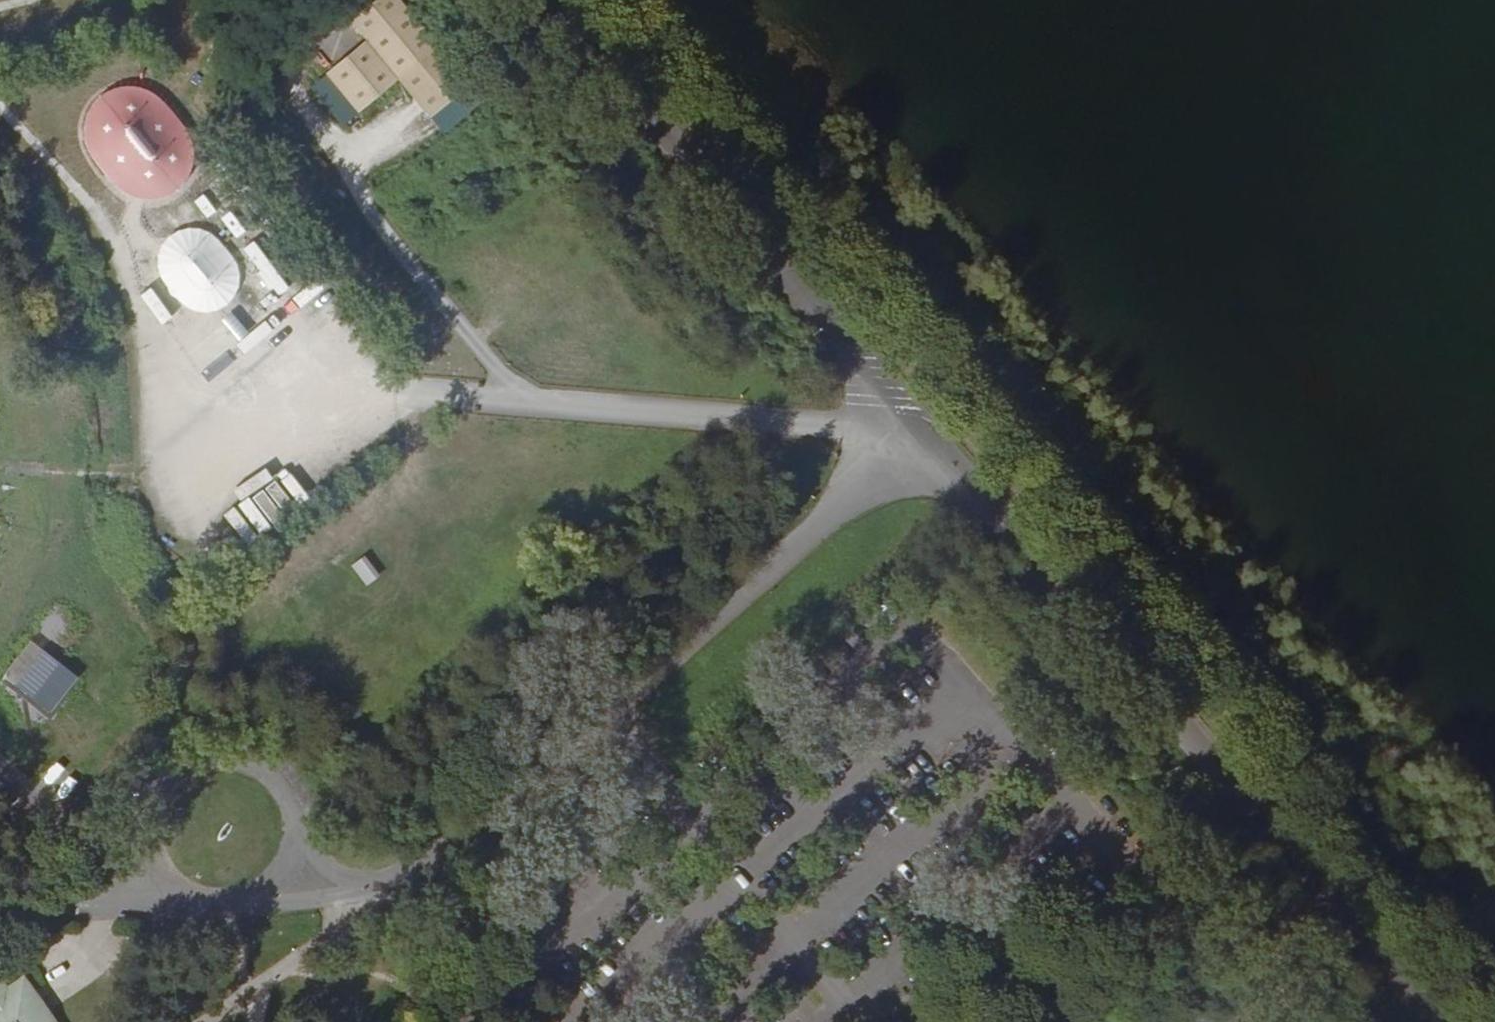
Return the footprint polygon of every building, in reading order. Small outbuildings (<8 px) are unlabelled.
[(370,45),(402,84),(434,123),(474,91),(399,0),(384,0),(354,26),(370,45)] [(402,84),(370,45),(330,78),(362,117),(402,84)] [(89,110),(89,146),(126,193),(169,193),(192,175),(193,140),(172,113),(162,113),(162,148),(154,138),(144,138),(129,119),(137,119),(154,106),(141,89),(117,89),(89,110)] [(187,309),(217,286),(248,329),(261,320),(238,288),(245,283),(224,255),(242,241),(208,195),(182,215),(202,242),(160,273),(187,309)] [(283,264),(247,285),(256,299),(292,278),(283,264)] [(203,303),(192,312),(220,346),(231,337),(203,303)] [(263,340),(293,323),(286,312),(257,329),(263,340)] [(35,994),(30,985),(22,984),(10,993),(8,991),(1,990),(0,990),(0,1021),(55,1021),(42,1002),(37,1007),(31,1000),(35,994)] [(42,1002),(35,994),(31,1000),(37,1007),(42,1002)]
